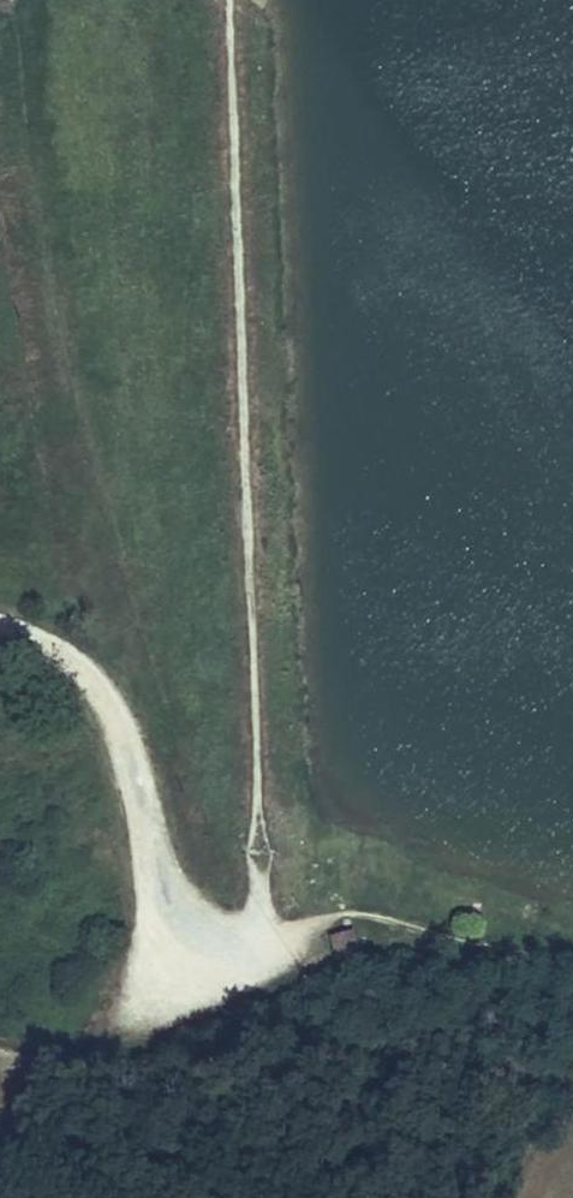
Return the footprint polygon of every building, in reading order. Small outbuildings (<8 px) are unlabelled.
[(336,962),(358,957),(352,931),(330,936),(336,962)]
